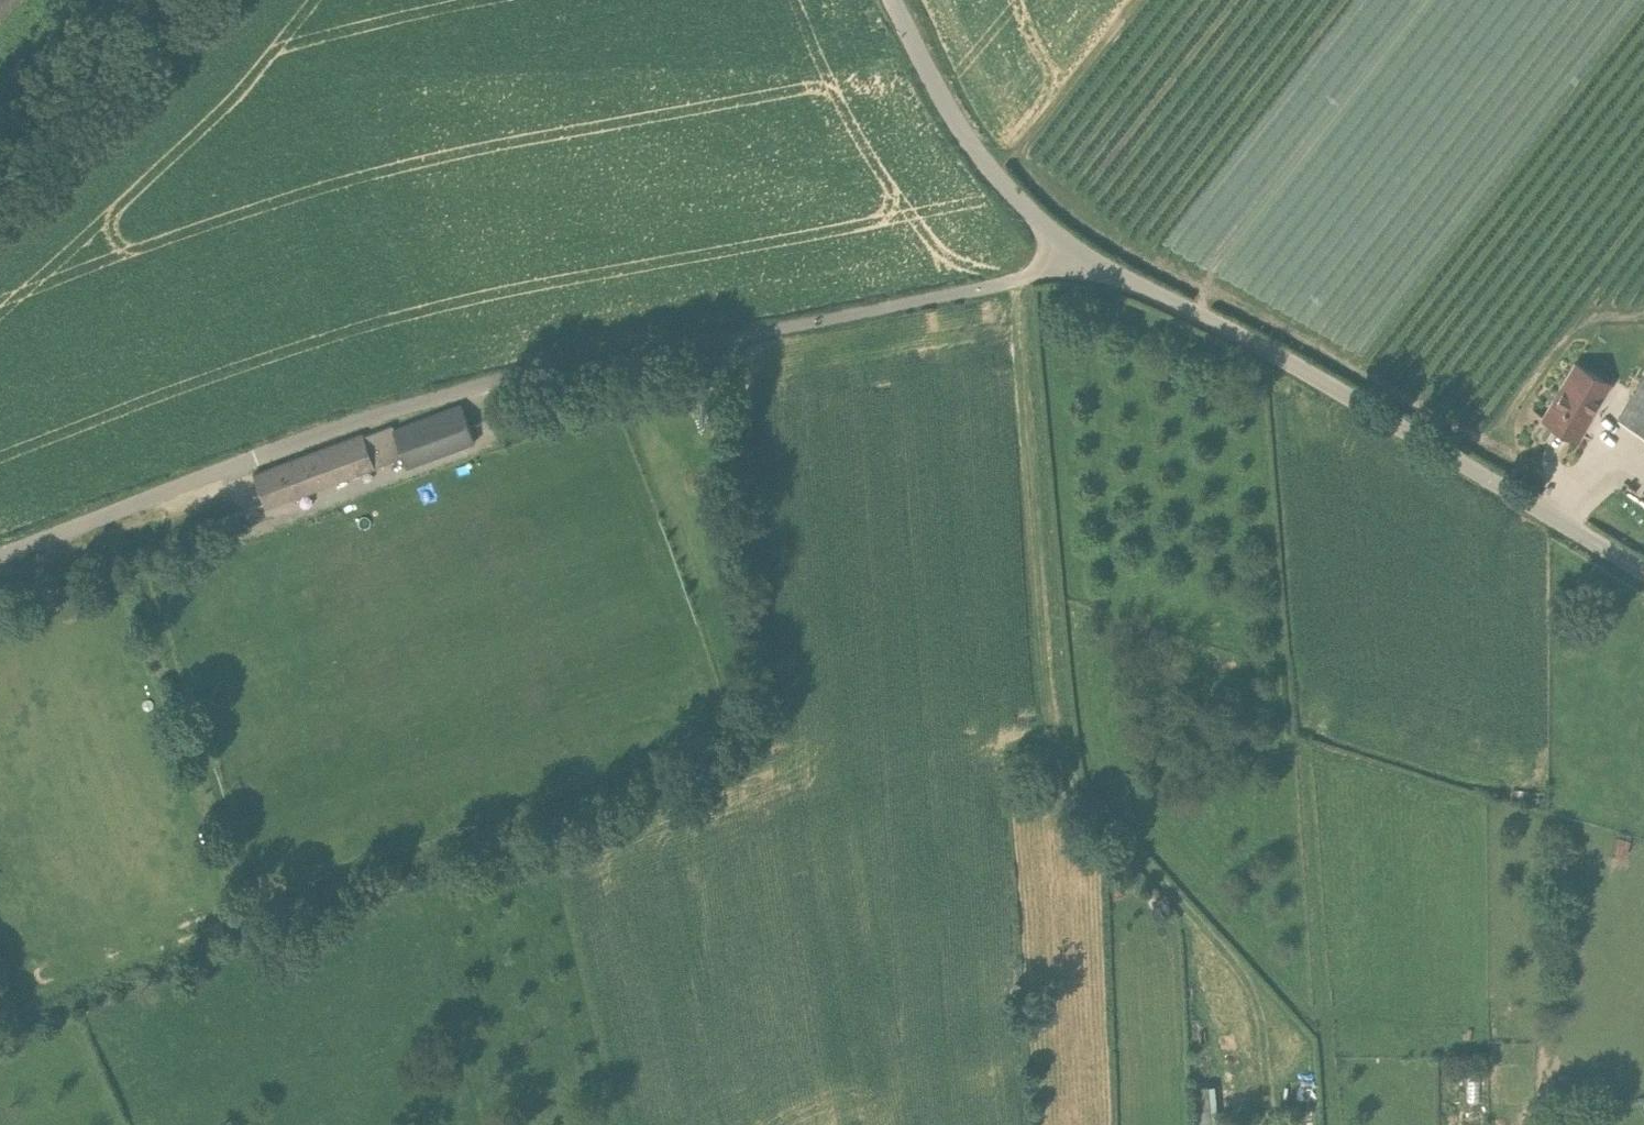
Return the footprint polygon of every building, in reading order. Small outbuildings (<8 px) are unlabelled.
[(1545,413),(1558,421),(1556,424),(1573,435),(1589,408),(1595,411),(1611,385),(1575,363),(1545,413)] [(1618,419),(1643,434),(1643,376),(1618,419)] [(406,468),(475,443),(461,403),(393,429),(404,456),(402,456),(406,468)] [(375,467),(402,456),(404,456),(393,429),(392,425),(364,435),(375,467)] [(375,467),(364,435),(363,433),(253,474),(266,507),(358,473),(375,467)] [(223,534),(234,530),(241,528),(235,513),(218,520),(223,534)] [(1216,1121),(1217,1083),(1201,1083),(1200,1120),(1216,1121)]
